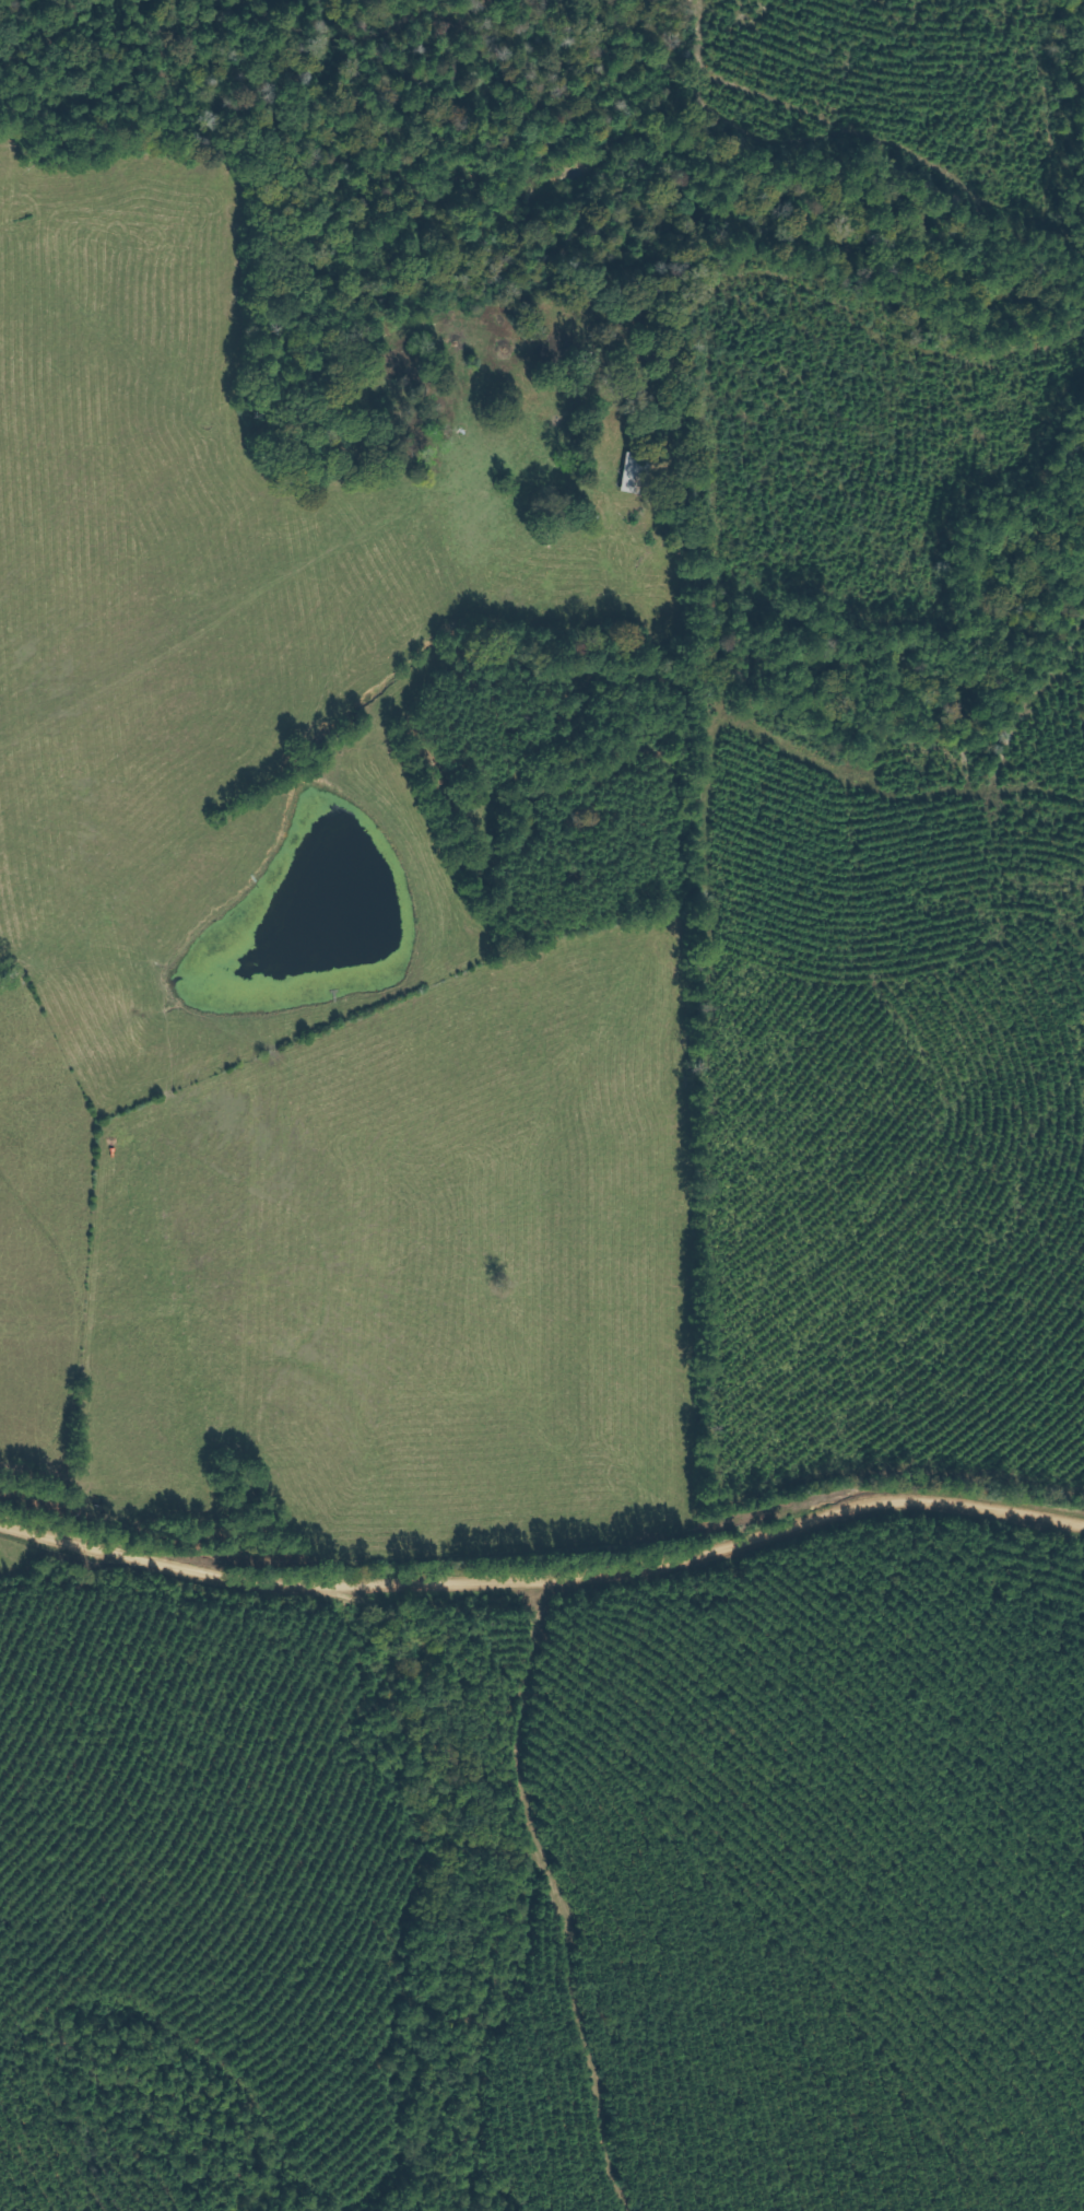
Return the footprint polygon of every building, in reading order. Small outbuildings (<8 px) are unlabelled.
[(617,491),(640,494),(647,454),(623,451),(617,491)]
